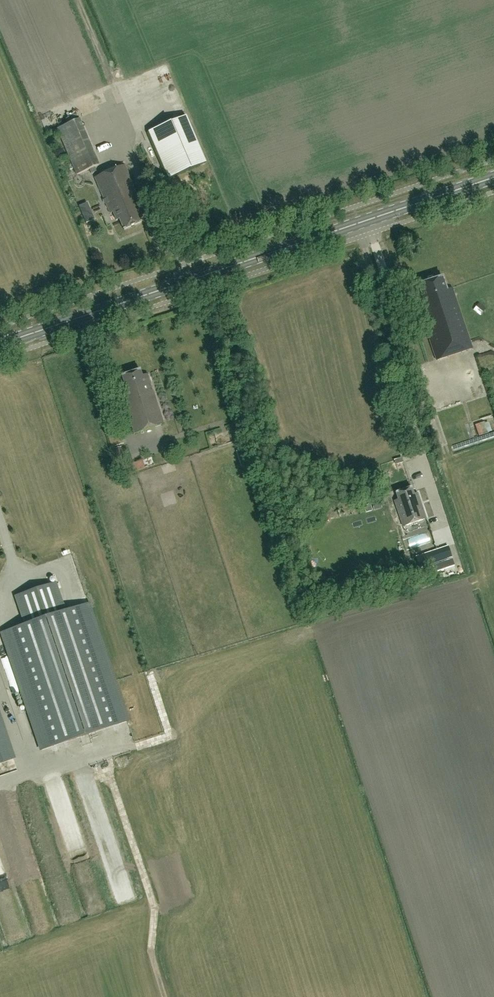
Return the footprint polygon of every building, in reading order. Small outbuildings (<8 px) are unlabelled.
[(149,132),(169,179),(206,163),(186,116),(149,132)] [(141,219),(146,216),(124,165),(95,177),(110,213),(113,212),(117,220),(120,219),(124,230),(142,222),(141,219)] [(420,298),(420,299),(418,301),(420,306),(422,306),(423,310),(421,310),(431,340),(430,340),(436,360),(473,348),(452,288),(447,290),(443,277),(434,280),(434,279),(432,278),(431,277),(428,279),(427,281),(427,282),(418,285),(423,297),(420,298)] [(430,340),(424,342),(431,362),(436,361),(430,340)] [(134,434),(164,424),(148,374),(142,376),(140,370),(131,373),(122,376),(127,391),(123,392),(126,400),(124,401),(134,434)] [(486,434),(485,423),(476,425),(477,435),(486,434)] [(118,458),(125,456),(122,447),(114,449),(118,458)] [(403,526),(426,519),(418,493),(414,495),(412,487),(396,493),(399,503),(395,504),(403,526)] [(436,562),(452,557),(448,546),(433,552),(436,561),(436,562)] [(419,567),(436,561),(433,552),(433,551),(416,556),(419,567)] [(453,560),(435,565),(437,572),(455,567),(453,560)] [(25,626),(3,633),(42,749),(127,720),(88,605),(66,612),(56,583),(15,597),(25,626)]
